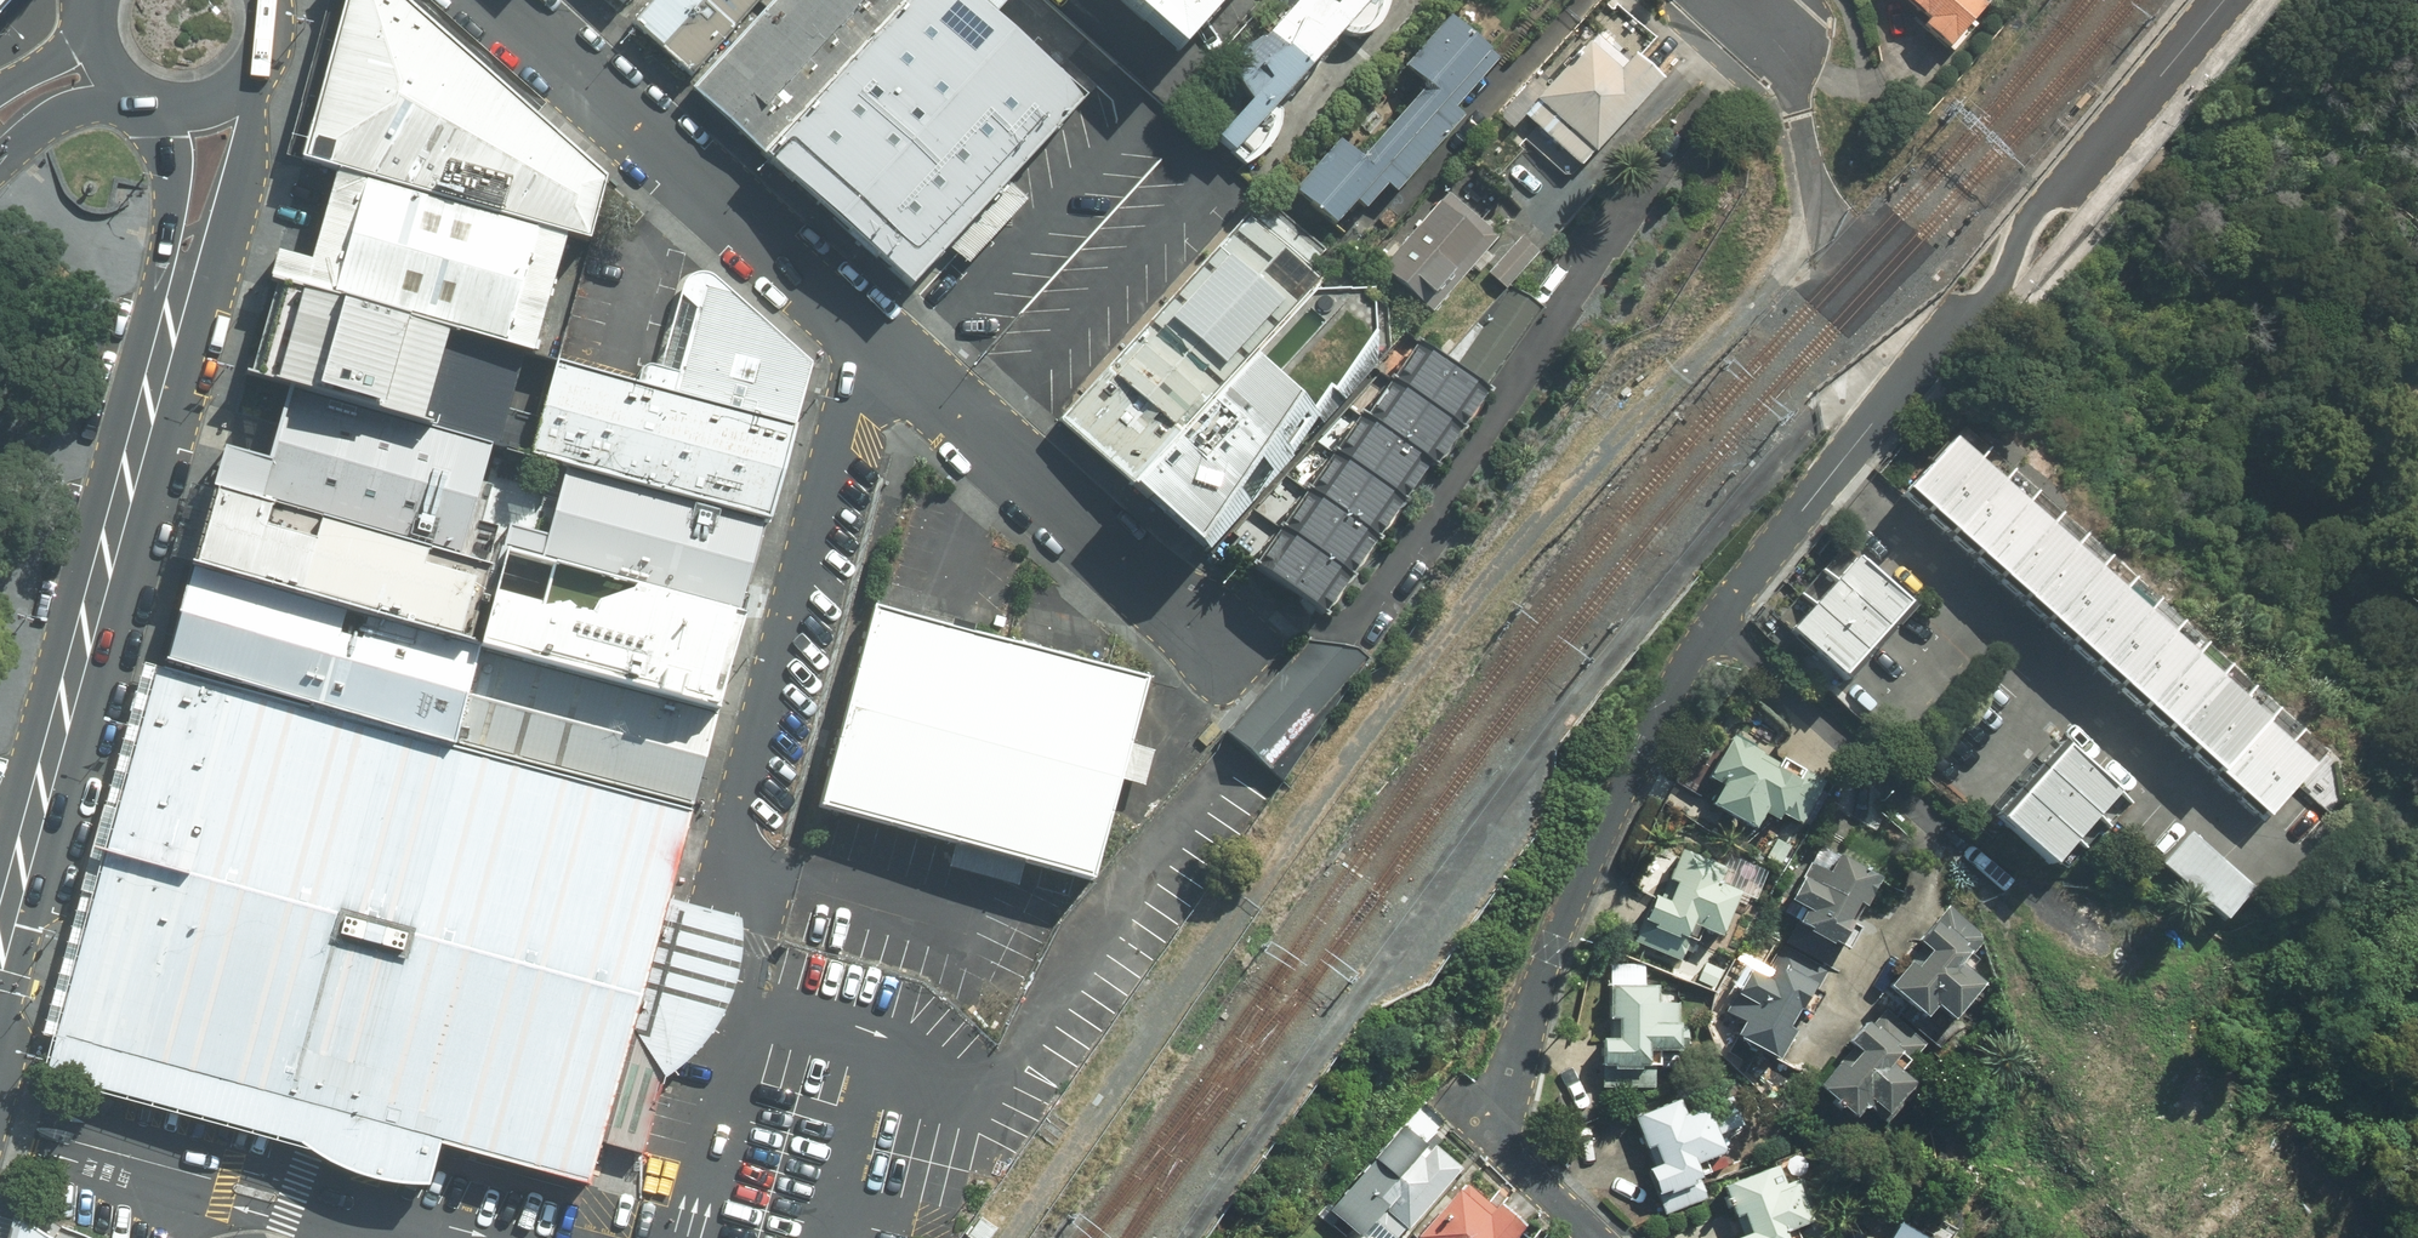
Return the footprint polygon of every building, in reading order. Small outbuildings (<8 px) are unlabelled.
[(590,242),(607,180),(389,0),(346,0),(301,163),(590,242)] [(632,23),(692,76),(760,0),(652,0),(632,23)] [(695,91),(766,154),(904,0),(776,0),(695,91)] [(766,154),(918,289),(1087,100),(975,0),(904,0),(766,154)] [(1190,54),(1239,0),(1129,0),(1190,54)] [(1237,157),(1377,0),(1342,0),(1331,11),(1315,0),(1305,0),(1238,76),(1252,98),(1215,141),(1237,157)] [(1928,21),(1922,27),(1948,49),(1986,7),(1978,0),(1904,0),(1928,21)] [(1504,60),(1453,16),(1410,66),(1431,84),(1362,163),(1339,144),(1298,191),(1338,225),(1354,207),(1365,216),(1387,190),(1395,197),(1466,114),(1461,110),(1504,60)] [(1657,89),(1596,34),(1526,111),(1588,166),(1657,89)] [(566,239),(337,176),(305,292),(534,355),(566,239)] [(1376,267),(1428,313),(1497,237),(1445,190),(1376,267)] [(1312,278),(1250,224),(1078,418),(1209,533),(1296,434),(1227,373),(1312,278)] [(676,399),(789,430),(806,364),(725,292),(707,286),(676,399)] [(1446,364),(1407,351),(1245,565),(1313,616),(1546,310),(1510,289),(1446,364)] [(450,340),(287,295),(264,379),(427,423),(450,340)] [(559,468),(763,524),(789,430),(676,399),(554,366),(528,460),(559,468)] [(489,444),(281,388),(250,500),(458,557),(489,444)] [(1978,456),(1954,434),(1904,491),(1928,513),(1978,456)] [(2002,478),(1978,456),(1928,513),(1952,535),(2002,478)] [(537,551),(741,605),(763,524),(559,468),(537,551)] [(2026,500),(2002,478),(1952,535),(1976,556),(2026,500)] [(497,567),(250,500),(218,491),(196,568),(476,643),(497,567)] [(2050,522),(2026,500),(1976,556),(2000,578),(2050,522)] [(2074,544),(2050,522),(2000,578),(2024,600),(2074,544)] [(510,543),(482,644),(714,707),(741,605),(537,551),(510,543)] [(2098,566),(2074,544),(2024,600),(2049,622),(2098,566)] [(1911,600),(1858,553),(1835,578),(1888,625),(1911,600)] [(2122,588),(2098,566),(2049,622),(2073,644),(2122,588)] [(476,643),(196,568),(170,666),(226,681),(454,746),(482,644),(476,643)] [(1888,625),(1835,578),(1813,602),(1866,650),(1888,625)] [(2147,610),(2122,588),(2073,644),(2097,666),(2147,610)] [(1866,650),(1813,602),(1790,627),(1843,675),(1866,650)] [(871,609),(818,807),(1094,881),(1148,684),(871,609)] [(2171,632),(2147,610),(2097,666),(2121,687),(2171,632)] [(2195,654),(2171,632),(2121,687),(2145,709),(2195,654)] [(1310,635),(1232,724),(1274,760),(1372,652),(1358,645),(1310,635)] [(714,707),(482,644),(454,746),(693,810),(722,709),(714,707)] [(2219,676),(2195,654),(2145,709),(2169,731),(2219,676)] [(226,681),(170,666),(160,664),(66,1012),(132,1030),(226,681)] [(2243,697),(2219,676),(2169,731),(2193,753),(2243,697)] [(683,837),(693,810),(454,746),(226,681),(132,1030),(66,1012),(60,1037),(321,1109),(442,1143),(590,1183),(600,1142),(622,1148),(645,1155),(665,1081),(691,1059),(703,1045),(714,1031),(731,998),(741,964),(742,926),(720,920),(674,906),(665,903),(668,894),(683,837)] [(2267,719),(2243,697),(2193,753),(2217,775),(2267,719)] [(2291,741),(2267,719),(2217,775),(2242,797),(2291,741)] [(1781,765),(1731,733),(1709,779),(1721,786),(1711,806),(1754,831),(1763,814),(1778,822),(1784,809),(1789,810),(1786,816),(1802,826),(1828,781),(1784,760),(1781,765)] [(2124,793),(2069,740),(2045,764),(2101,817),(2124,793)] [(2315,763),(2291,741),(2242,797),(2266,819),(2315,763)] [(2101,817),(2045,764),(2022,789),(2077,842),(2101,817)] [(2077,842),(2022,789),(1998,813),(2054,866),(2077,842)] [(2260,886),(2195,829),(2163,866),(2228,923),(2260,886)] [(1725,868),(1680,851),(1669,881),(1675,884),(1669,902),(1655,898),(1642,921),(1636,944),(1683,962),(1689,944),(1696,944),(1702,932),(1721,939),(1741,893),(1720,882),(1725,868)] [(1883,876),(1838,856),(1829,870),(1811,863),(1792,904),(1804,913),(1797,925),(1802,928),(1808,931),(1806,934),(1829,946),(1831,942),(1836,947),(1851,924),(1847,921),(1856,906),(1862,908),(1883,876)] [(1935,924),(1917,943),(1928,951),(1915,965),(1910,962),(1887,987),(1925,1020),(1935,1008),(1950,1021),(1985,985),(1969,971),(1979,962),(1974,958),(1986,941),(1963,923),(1949,935),(1935,924)] [(1768,983),(1749,971),(1737,995),(1733,996),(1725,1015),(1742,1022),(1737,1037),(1777,1063),(1793,1033),(1788,1029),(1814,987),(1788,971),(1785,975),(1774,969),(1768,983)] [(1657,988),(1609,985),(1609,1021),(1617,1021),(1617,1039),(1603,1040),(1603,1068),(1614,1067),(1613,1072),(1641,1072),(1640,1067),(1648,1068),(1662,1069),(1661,1054),(1694,1052),(1692,1029),(1681,1029),(1682,1004),(1658,1003),(1657,988)] [(1867,1021),(1848,1042),(1859,1051),(1845,1066),(1838,1062),(1817,1088),(1835,1102),(1832,1105),(1838,1111),(1841,1107),(1852,1118),(1863,1107),(1869,1103),(1885,1115),(1912,1084),(1901,1074),(1925,1044),(1884,1012),(1871,1025),(1867,1021)] [(428,1185),(442,1143),(60,1037),(51,1075),(314,1153),(356,1174),(391,1183),(428,1185)] [(1686,1115),(1679,1098),(1632,1116),(1648,1152),(1655,1145),(1662,1163),(1647,1168),(1660,1196),(1668,1192),(1671,1195),(1695,1185),(1695,1182),(1712,1174),(1707,1162),(1723,1154),(1718,1137),(1740,1127),(1735,1111),(1708,1115),(1703,1108),(1686,1115)] [(1363,1236),(1376,1222),(1395,1237),(1403,1237),(1464,1167),(1406,1129),(1401,1123),(1327,1212),(1356,1237),(1363,1236)] [(1775,1168),(1723,1188),(1726,1198),(1723,1201),(1726,1209),(1730,1209),(1736,1218),(1741,1215),(1747,1233),(1737,1237),(1785,1237),(1784,1234),(1816,1220),(1801,1177),(1783,1182),(1775,1168)] [(1468,1186),(1420,1237),(1521,1237),(1528,1230),(1468,1186)] [(966,1237),(992,1237),(998,1229),(981,1217),(966,1237)] [(14,1218),(9,1237),(48,1237),(14,1218)] [(1898,1221),(1887,1237),(1927,1237),(1898,1221)]
